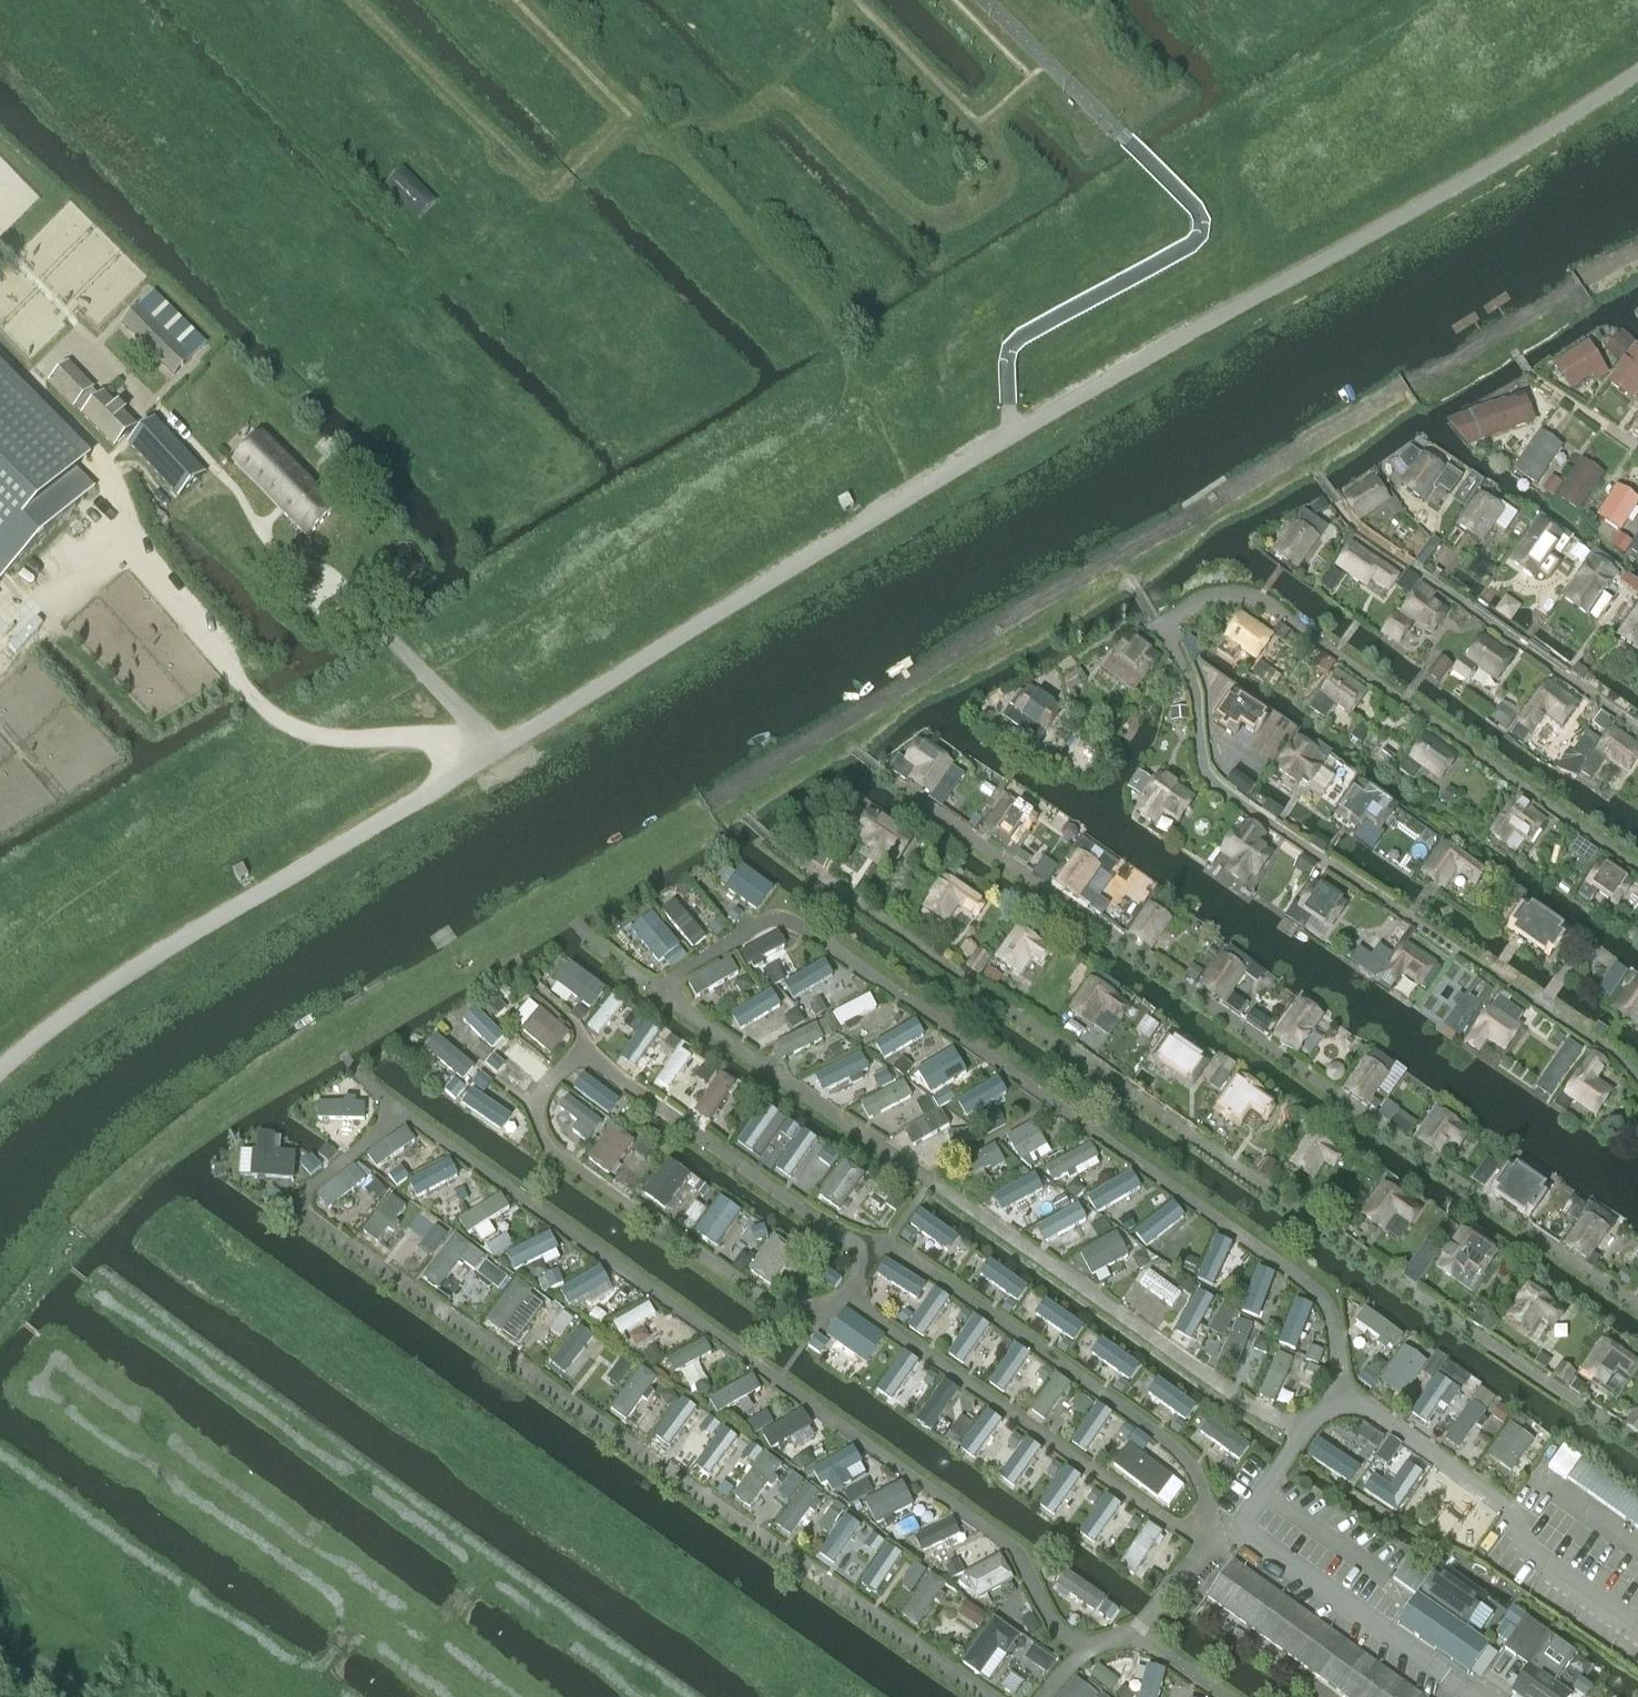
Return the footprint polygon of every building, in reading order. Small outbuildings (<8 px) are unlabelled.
[(153,293),(122,324),(173,375),(205,344),(153,293)] [(1554,366),(1571,392),(1596,376),(1598,382),(1610,375),(1589,342),(1554,366)] [(1632,402),(1637,393),(1637,350),(1636,349),(1609,384),(1632,402)] [(48,382),(74,409),(94,389),(68,362),(48,382)] [(95,488),(77,470),(89,458),(0,368),(0,583),(95,488)] [(81,416),(115,449),(138,426),(105,392),(81,416)] [(1446,421),(1468,448),(1536,424),(1525,393),(1446,421)] [(127,446),(179,500),(207,473),(155,419),(127,446)] [(1518,463),(1542,479),(1564,448),(1540,432),(1518,463)] [(233,463),(307,538),(335,510),(261,435),(233,463)] [(1423,501),(1444,472),(1422,456),(1412,449),(1398,460),(1409,474),(1401,485),(1423,501)] [(1559,495),(1584,507),(1604,477),(1581,461),(1559,495)] [(1359,522),(1389,502),(1374,480),(1344,499),(1359,522)] [(1597,517),(1620,533),(1637,507),(1637,500),(1617,487),(1597,517)] [(1481,542),(1502,513),(1480,497),(1459,527),(1481,542)] [(855,510),(853,507),(849,500),(840,506),(845,515),(855,510)] [(1297,569),(1318,540),(1296,525),(1275,554),(1297,569)] [(1566,557),(1572,548),(1554,535),(1547,545),(1533,534),(1512,564),(1534,579),(1555,550),(1566,557)] [(1389,595),(1400,578),(1381,567),(1352,546),(1337,568),(1335,567),(1326,579),(1335,586),(1344,573),(1366,589),(1370,583),(1389,595)] [(1587,616),(1607,587),(1616,573),(1595,558),(1586,572),(1565,601),(1587,616)] [(1431,635),(1447,613),(1428,600),(1432,595),(1421,587),(1402,614),(1398,611),(1383,633),(1395,642),(1411,620),(1431,635)] [(1618,638),(1637,652),(1637,609),(1618,638)] [(1241,650),(1256,660),(1271,638),(1242,617),(1221,647),(1217,653),(1232,663),(1241,650)] [(1497,682),(1512,660),(1483,639),(1468,661),(1464,658),(1456,670),(1467,678),(1475,666),(1497,682)] [(1107,656),(1091,677),(1107,690),(1124,668),(1142,683),(1158,661),(1130,640),(1116,657),(1114,660),(1114,661),(1107,656)] [(1335,705),(1351,716),(1366,695),(1337,674),(1322,696),(1310,711),(1324,721),(1335,705)] [(1546,717),(1562,728),(1577,706),(1548,685),(1533,707),(1518,727),(1531,736),(1546,717)] [(1015,713),(1009,722),(1010,723),(1033,739),(1040,730),(1044,733),(1060,711),(1030,691),(1015,713)] [(1210,722),(1231,737),(1252,708),(1230,693),(1210,722)] [(1637,759),(1637,749),(1614,731),(1598,753),(1595,751),(1581,770),(1590,777),(1604,758),(1627,774),(1637,759)] [(1424,769),(1440,781),(1456,759),(1427,738),(1411,760),(1407,757),(1398,770),(1413,781),(1422,768),(1424,769)] [(1308,786),(1326,761),(1319,756),(1297,740),(1276,769),(1298,785),(1301,780),(1308,786)] [(932,796),(952,767),(930,751),(918,742),(902,762),(916,772),(910,781),(932,796)] [(1165,814),(1174,821),(1189,799),(1160,778),(1145,800),(1134,814),(1155,829),(1165,814)] [(1382,799),(1381,800),(1359,785),(1335,818),(1359,835),(1366,825),(1379,833),(1396,810),(1382,799)] [(1028,837),(1041,817),(1009,795),(984,832),(1006,847),(1018,830),(1028,837)] [(1515,834),(1529,844),(1545,823),(1516,802),(1501,824),(1490,837),(1504,848),(1515,834)] [(888,859),(897,865),(914,839),(869,809),(851,837),(868,848),(868,850),(886,862),(888,859)] [(1266,853),(1260,849),(1268,836),(1246,821),(1222,855),(1231,861),(1222,873),(1244,887),(1251,875),(1257,879),(1272,857),(1266,853)] [(1099,870),(1109,877),(1117,865),(1081,841),(1073,852),(1077,855),(1057,883),(1079,899),(1079,898),(1092,907),(1099,898),(1086,889),(1099,870)] [(1475,886),(1484,874),(1443,845),(1422,874),(1444,889),(1458,870),(1467,876),(1465,879),(1475,886)] [(1616,907),(1632,885),(1603,864),(1587,886),(1584,884),(1575,897),(1588,906),(1597,893),(1616,907)] [(741,866),(724,890),(757,913),(774,889),(741,866)] [(234,874),(239,883),(249,878),(244,868),(234,874)] [(978,921),(986,907),(965,893),(944,879),(924,909),(946,924),(957,907),(978,921)] [(1304,931),(1313,918),(1330,929),(1345,907),(1316,887),(1300,909),(1295,905),(1286,918),(1304,931)] [(693,947),(705,936),(674,898),(661,909),(693,947)] [(1553,947),(1563,931),(1548,920),(1527,905),(1506,934),(1528,949),(1537,936),(1553,947)] [(1151,951),(1171,922),(1149,907),(1129,936),(1151,951)] [(652,911),(631,928),(660,964),(665,960),(670,967),(687,954),(652,911)] [(1042,967),(1051,953),(1040,946),(1018,930),(997,959),(1019,975),(1030,960),(1042,967)] [(778,934),(740,954),(747,967),(750,965),(753,970),(762,965),(760,960),(785,947),(778,934)] [(1420,987),(1436,966),(1406,945),(1386,973),(1383,971),(1377,979),(1385,984),(1389,979),(1396,984),(1402,975),(1420,987)] [(1245,970),(1250,964),(1251,962),(1229,947),(1222,958),(1202,987),(1223,1002),(1246,971),(1245,970)] [(688,985),(695,999),(738,975),(731,961),(688,985)] [(569,964),(555,983),(590,1010),(605,991),(569,964)] [(790,986),(797,997),(829,976),(822,965),(790,986)] [(1634,981),(1631,985),(1627,982),(1622,989),(1626,992),(1613,1010),(1635,1025),(1637,1022),(1637,984),(1634,981)] [(1121,1023),(1129,1009),(1113,997),(1091,982),(1071,1011),(1092,1026),(1103,1012),(1121,1023)] [(777,1005),(769,993),(728,1017),(736,1029),(755,1018),(757,1023),(767,1017),(764,1012),(777,1005)] [(870,996),(835,1014),(842,1027),(877,1009),(870,996)] [(1520,1030),(1514,1026),(1523,1014),(1499,997),(1467,1045),(1478,1053),(1487,1040),(1505,1052),(1520,1030)] [(611,999),(588,1027),(598,1035),(621,1007),(611,999)] [(1316,1025),(1323,1016),(1323,1015),(1302,1000),(1274,1039),(1296,1054),(1316,1025)] [(486,1020),(478,1009),(451,1028),(459,1039),(486,1020)] [(540,1009),(521,1031),(551,1057),(570,1035),(540,1009)] [(823,1041),(816,1025),(774,1046),(781,1061),(823,1041)] [(878,1044),(885,1055),(917,1037),(911,1026),(878,1044)] [(645,1029),(626,1054),(637,1062),(656,1036),(645,1029)] [(1187,1069),(1196,1055),(1186,1048),(1164,1033),(1144,1062),(1166,1078),(1177,1062),(1187,1069)] [(436,1036),(424,1051),(462,1082),(474,1067),(436,1036)] [(537,1078),(545,1068),(516,1043),(507,1053),(537,1078)] [(658,1082),(668,1090),(691,1057),(681,1050),(658,1082)] [(953,1050),(917,1072),(930,1095),(967,1073),(953,1050)] [(1611,1094),(1596,1084),(1609,1065),(1594,1054),(1581,1074),(1566,1096),(1596,1116),(1611,1094)] [(865,1071),(858,1057),(824,1074),(831,1088),(847,1080),(850,1085),(860,1080),(858,1075),(865,1071)] [(1345,1090),(1367,1106),(1388,1077),(1366,1061),(1345,1090)] [(719,1074),(693,1112),(709,1123),(735,1084),(719,1074)] [(588,1080),(580,1075),(572,1086),(607,1112),(615,1100),(596,1086),(598,1082),(591,1076),(588,1080)] [(903,1083),(860,1105),(868,1121),(911,1099),(903,1083)] [(958,1103),(966,1116),(1000,1097),(992,1084),(958,1103)] [(1271,1105),(1260,1097),(1259,1099),(1237,1084),(1217,1113),(1239,1129),(1249,1114),(1264,1124),(1275,1108),(1271,1105)] [(566,1095),(558,1106),(586,1127),(594,1116),(566,1095)] [(484,1109),(516,1132),(524,1122),(492,1098),(484,1109)] [(317,1104),(317,1120),(364,1120),(364,1104),(356,1104),(356,1099),(344,1099),(344,1104),(317,1104)] [(1459,1149),(1469,1134),(1435,1110),(1427,1121),(1431,1123),(1418,1142),(1440,1157),(1450,1143),(1459,1149)] [(769,1112),(762,1122),(786,1139),(794,1129),(769,1112)] [(905,1133),(912,1147),(949,1126),(941,1113),(905,1133)] [(1033,1123),(1006,1138),(1020,1163),(1047,1147),(1033,1123)] [(609,1177),(635,1143),(613,1127),(588,1160),(609,1177)] [(376,1169),(415,1141),(406,1128),(367,1156),(376,1169)] [(250,1178),(294,1181),(296,1150),(275,1148),(276,1132),(256,1130),(255,1149),(252,1149),(250,1178)] [(805,1159),(802,1156),(812,1142),(801,1134),(776,1170),(787,1177),(797,1163),(801,1166),(805,1159)] [(1334,1172),(1344,1157),(1332,1151),(1310,1135),(1290,1165),(1312,1180),(1323,1164),(1334,1172)] [(1097,1158),(1090,1144),(1045,1169),(1052,1182),(1097,1158)] [(994,1145),(957,1166),(965,1181),(1002,1160),(994,1145)] [(1513,1209),(1534,1180),(1512,1165),(1514,1162),(1509,1159),(1502,1169),(1507,1173),(1492,1194),(1513,1209)] [(690,1177),(668,1161),(643,1194),(664,1211),(690,1177)] [(843,1161),(818,1197),(839,1212),(865,1177),(843,1161)] [(450,1162),(412,1181),(418,1193),(456,1174),(450,1162)] [(354,1167),(316,1197),(327,1211),(365,1182),(354,1167)] [(1131,1174),(1089,1197),(1096,1210),(1105,1205),(1108,1210),(1117,1205),(1115,1199),(1138,1187),(1131,1174)] [(999,1195),(1005,1206),(1039,1188),(1032,1176),(999,1195)] [(1411,1228),(1421,1213),(1384,1186),(1363,1216),(1385,1231),(1395,1217),(1411,1228)] [(509,1210),(501,1196),(463,1220),(471,1233),(509,1210)] [(378,1244),(405,1208),(391,1197),(363,1233),(378,1244)] [(719,1198),(694,1233),(716,1249),(742,1214),(719,1198)] [(1142,1233),(1151,1247),(1191,1220),(1182,1206),(1142,1233)] [(1565,1246),(1587,1261),(1608,1231),(1610,1233),(1616,1222),(1594,1206),(1594,1207),(1592,1210),(1586,1206),(1575,1222),(1579,1225),(1565,1246)] [(1040,1227),(1048,1241),(1085,1221),(1077,1207),(1040,1227)] [(920,1234),(946,1252),(953,1242),(928,1224),(920,1234)] [(1468,1271),(1482,1279),(1499,1254),(1464,1230),(1437,1269),(1459,1284),(1468,1271)] [(556,1246),(551,1234),(507,1255),(512,1267),(556,1246)] [(1091,1278),(1129,1258),(1116,1234),(1079,1254),(1091,1278)] [(455,1236),(422,1279),(438,1291),(470,1248),(455,1236)] [(770,1288),(796,1253),(774,1237),(748,1272),(770,1288)] [(1217,1245),(1202,1279),(1213,1284),(1229,1251),(1217,1245)] [(970,1254),(963,1265),(989,1282),(996,1271),(970,1254)] [(876,1270),(909,1291),(916,1280),(883,1259),(876,1270)] [(606,1282),(599,1270),(566,1288),(573,1300),(606,1282)] [(1180,1295),(1149,1272),(1140,1284),(1172,1307),(1180,1295)] [(1245,1306),(1257,1311),(1269,1278),(1257,1273),(1245,1306)] [(485,1323),(501,1334),(532,1293),(517,1281),(485,1323)] [(1567,1312),(1552,1302),(1550,1305),(1529,1289),(1508,1319),(1530,1334),(1539,1321),(1553,1331),(1567,1312)] [(933,1293),(913,1325),(924,1332),(944,1300),(933,1293)] [(1193,1337),(1207,1304),(1193,1298),(1180,1332),(1193,1337)] [(1298,1298),(1282,1336),(1296,1342),(1304,1322),(1308,1324),(1313,1316),(1308,1313),(1312,1304),(1298,1298)] [(656,1316),(649,1304),(613,1324),(620,1336),(656,1316)] [(1049,1309),(1042,1319),(1073,1341),(1080,1331),(1049,1309)] [(1385,1352),(1389,1347),(1393,1350),(1403,1337),(1364,1309),(1354,1323),(1379,1341),(1376,1345),(1385,1352)] [(826,1337),(864,1365),(884,1337),(845,1310),(826,1337)] [(962,1358),(984,1327),(974,1319),(951,1351),(962,1358)] [(1237,1321),(1219,1367),(1234,1373),(1252,1327),(1237,1321)] [(579,1328),(551,1365),(564,1375),(592,1338),(579,1328)] [(712,1354),(704,1340),(667,1360),(674,1374),(712,1354)] [(1606,1388),(1626,1358),(1604,1343),(1584,1372),(1606,1388)] [(1091,1355),(1114,1371),(1121,1360),(1099,1345),(1091,1355)] [(1026,1356),(1015,1348),(992,1381),(1003,1388),(1026,1356)] [(1404,1348),(1380,1381),(1404,1398),(1427,1364),(1404,1348)] [(904,1354),(883,1384),(893,1392),(915,1361),(904,1354)] [(1273,1404),(1293,1361),(1278,1354),(1258,1397),(1273,1404)] [(654,1393),(650,1389),(657,1380),(641,1368),(610,1410),(625,1422),(642,1399),(646,1403),(654,1393)] [(1416,1406),(1438,1423),(1464,1389),(1441,1372),(1416,1406)] [(760,1390),(752,1376),(709,1401),(717,1415),(760,1390)] [(1045,1422),(1071,1387),(1056,1376),(1030,1411),(1045,1422)] [(944,1381),(915,1422),(930,1432),(959,1392),(944,1381)] [(1163,1389),(1155,1400),(1186,1422),(1194,1412),(1163,1389)] [(683,1400),(655,1438),(668,1447),(696,1409),(683,1400)] [(1473,1403),(1445,1441),(1459,1450),(1486,1412),(1473,1403)] [(1109,1414),(1097,1406),(1074,1440),(1086,1448),(1109,1414)] [(811,1428),(802,1412),(762,1435),(771,1451),(811,1428)] [(986,1413),(963,1444),(974,1452),(996,1421),(986,1413)] [(1250,1447),(1211,1418),(1199,1433),(1239,1462),(1250,1447)] [(1487,1456),(1511,1473),(1534,1441),(1510,1424),(1487,1456)] [(736,1441),(723,1431),(699,1464),(712,1473),(736,1441)] [(1346,1473),(1354,1478),(1363,1463),(1323,1438),(1313,1453),(1336,1467),(1330,1476),(1340,1483),(1346,1473)] [(1030,1443),(1008,1475),(1019,1482),(1041,1450),(1030,1443)] [(1173,1479),(1129,1445),(1113,1465),(1157,1499),(1173,1479)] [(859,1461),(852,1450),(818,1468),(825,1480),(859,1461)] [(734,1498),(749,1510),(781,1467),(766,1455),(734,1498)] [(1577,1486),(1578,1485),(1591,1467),(1582,1460),(1568,1480),(1577,1486)] [(1058,1462),(1040,1488),(1051,1496),(1069,1470),(1058,1462)] [(1412,1493),(1371,1464),(1360,1480),(1401,1509),(1412,1493)] [(1587,1493),(1587,1492),(1601,1473),(1591,1466),(1591,1467),(1578,1485),(1577,1486),(1587,1493)] [(1596,1500),(1597,1499),(1611,1480),(1601,1473),(1587,1492),(1587,1493),(1596,1500)] [(1606,1507),(1608,1504),(1621,1487),(1611,1480),(1597,1499),(1596,1500),(1606,1507)] [(914,1507),(902,1483),(864,1502),(876,1526),(914,1507)] [(1066,1513),(1076,1521),(1098,1491),(1088,1483),(1066,1513)] [(806,1486),(776,1526),(790,1536),(820,1496),(806,1486)] [(1616,1514),(1617,1513),(1630,1494),(1621,1487),(1608,1504),(1606,1507),(1616,1514)] [(1635,1508),(1637,1504),(1637,1499),(1630,1494),(1617,1513),(1616,1514),(1626,1521),(1635,1508)] [(1116,1504),(1092,1535),(1103,1543),(1127,1513),(1116,1504)] [(1636,1527),(1637,1524),(1637,1504),(1635,1508),(1626,1521),(1636,1528),(1636,1527)] [(819,1554),(832,1564),(859,1526),(846,1516),(819,1554)] [(960,1535),(953,1520),(915,1538),(922,1553),(960,1535)] [(1119,1567),(1134,1577),(1162,1534),(1147,1524),(1119,1567)] [(899,1554),(887,1546),(864,1578),(876,1586),(899,1554)] [(1014,1582),(999,1556),(964,1576),(978,1602),(1014,1582)] [(1393,1580),(1405,1588),(1421,1564),(1409,1556),(1393,1580)] [(1346,1696),(1423,1696),(1232,1561),(1207,1598),(1346,1696)] [(1432,1572),(1421,1564),(1405,1588),(1417,1595),(1432,1572)] [(1443,1588),(1454,1573),(1454,1572),(1443,1564),(1431,1580),(1430,1579),(1420,1592),(1469,1627),(1478,1613),(1443,1588)] [(1104,1598),(1066,1572),(1056,1587),(1094,1613),(1104,1598)] [(901,1617),(917,1628),(946,1585),(930,1574),(901,1617)] [(1469,1676),(1489,1647),(1417,1595),(1396,1624),(1469,1676)] [(1576,1654),(1553,1638),(1525,1618),(1503,1649),(1530,1668),(1512,1694),(1516,1696),(1570,1696),(1554,1685),(1576,1654)] [(996,1619),(965,1660),(980,1672),(1011,1631),(996,1619)] [(1151,1667),(1144,1696),(1158,1696),(1164,1671),(1151,1667)] [(1077,1680),(1063,1696),(1098,1696),(1077,1680)]
